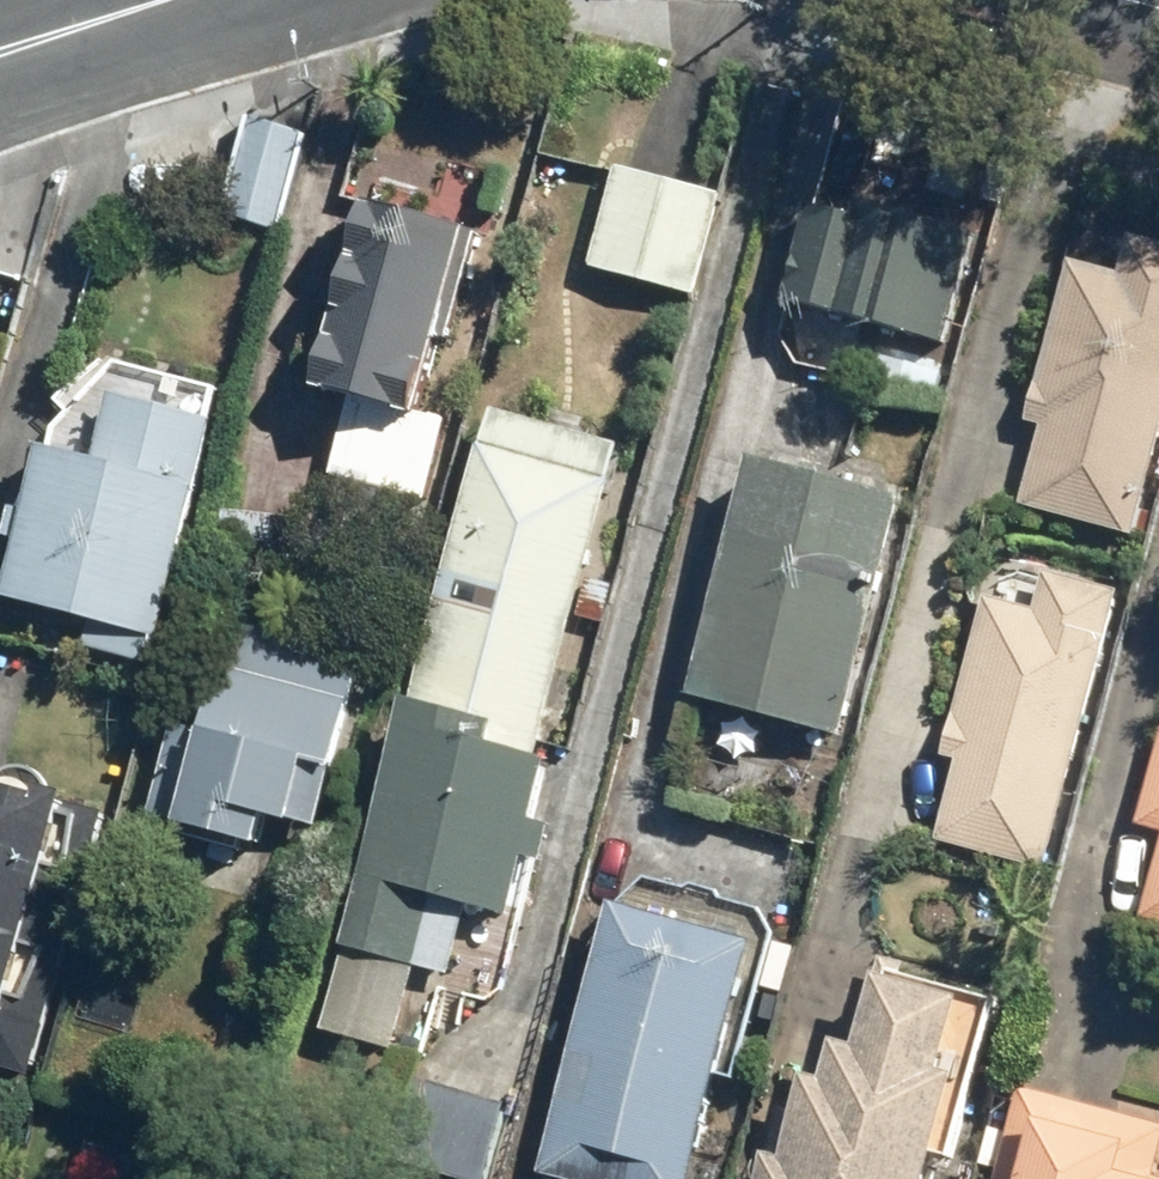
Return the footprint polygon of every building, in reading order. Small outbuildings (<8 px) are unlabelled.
[(218,211),(274,228),(303,131),(247,114),(218,211)] [(617,160),(588,264),(691,292),(720,188),(617,160)] [(783,296),(944,339),(973,232),(854,200),(852,206),(811,195),(783,296)] [(369,198),(318,383),(361,394),(338,473),(426,498),(449,417),(418,407),(437,335),(450,339),(481,228),(369,198)] [(1132,534),(1158,435),(1158,239),(1129,231),(1117,271),(1070,258),(1026,415),(1040,419),(1017,503),(1132,534)] [(1,355),(29,248),(0,240),(0,355),(1,355)] [(143,663),(210,418),(109,389),(91,455),(35,439),(0,566),(0,593),(87,617),(79,646),(143,663)] [(486,403),(338,939),(412,960),(430,891),(505,912),(520,852),(539,858),(548,821),(532,817),(549,755),(529,750),(616,438),(486,403)] [(752,449),(685,689),(831,730),(898,489),(752,449)] [(936,837),(1040,865),(1118,587),(1043,566),(1032,605),(984,591),(939,755),(957,761),(936,837)] [(172,720),(146,810),(255,840),(262,810),(283,816),(300,754),(329,762),(359,653),(227,616),(197,728),(172,720)] [(1134,822),(1158,829),(1158,730),(1134,822)] [(24,1070),(99,811),(58,799),(61,787),(49,785),(48,781),(45,776),(43,772),(40,769),(36,765),(30,763),(26,762),(20,761),(14,761),(10,763),(6,765),(1,768),(0,769),(0,1063),(24,1070)] [(1140,917),(1158,922),(1158,848),(1140,917)] [(537,1173),(558,1178),(686,1178),(753,938),(613,898),(537,1173)] [(754,1178),(918,1178),(948,1067),(937,1063),(955,997),(871,974),(852,1039),(832,1033),(820,1077),(802,1072),(779,1156),(762,1151),(754,1178)] [(390,1156),(476,1178),(483,1178),(503,1102),(409,1079),(390,1156)] [(994,1178),(1158,1178),(1158,1149),(1158,1148),(1158,1121),(1021,1083),(994,1178)]
